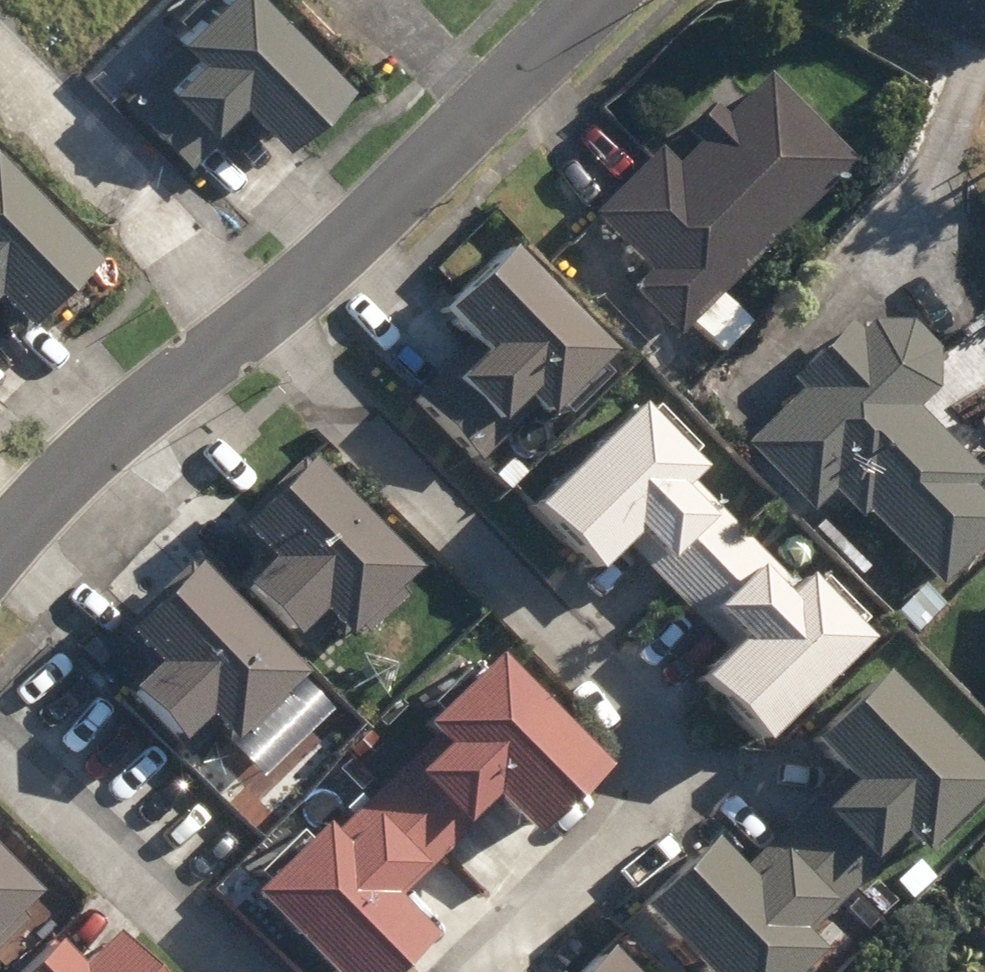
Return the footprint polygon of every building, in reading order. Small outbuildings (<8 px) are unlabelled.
[(288,0),(191,0),(185,6),(194,15),(180,28),(187,36),(134,88),(196,151),(258,90),(294,126),(354,67),(288,0)] [(618,295),(667,343),(840,167),(752,81),(711,122),(699,108),(671,138),(684,151),(664,171),(645,153),(579,220),(635,276),(618,295)] [(0,144),(0,291),(4,287),(35,319),(106,251),(0,144)] [(620,342),(519,239),(455,300),(483,330),(426,385),(487,449),(547,391),(558,402),(620,342)] [(927,592),(984,534),(984,515),(963,492),(973,481),(906,414),(927,393),(927,355),(900,328),(855,327),(847,337),(836,325),(777,383),(788,395),(732,451),(800,518),(822,497),(848,525),(854,519),(927,592)] [(710,458),(647,394),(545,494),(608,559),(629,538),(736,646),(715,667),(776,729),(878,629),(816,567),(800,583),(693,475),(710,458)] [(984,433),(984,405),(973,412),(984,433)] [(424,557),(319,450),(249,518),(282,551),(261,572),(308,619),(329,598),(355,625),(424,557)] [(311,661),(206,554),(137,621),(170,655),(147,678),(192,723),(215,701),(242,728),(311,661)] [(892,622),(908,639),(925,624),(909,606),(892,622)] [(260,884),(346,971),(390,971),(439,924),(400,884),(505,782),(545,823),(614,756),(506,645),(436,714),(447,725),(342,826),(331,815),(260,884)] [(724,971),(798,971),(829,941),(807,918),(911,817),(933,840),(984,789),(984,757),(894,664),(825,730),(855,760),(751,861),(722,831),(652,899),(724,971)] [(0,835),(0,928),(47,883),(0,835)] [(984,956),(984,918),(966,936),(984,956)] [(123,923),(89,956),(64,931),(21,971),(170,971),(123,923)] [(618,937),(582,971),(652,971),(618,937)]
